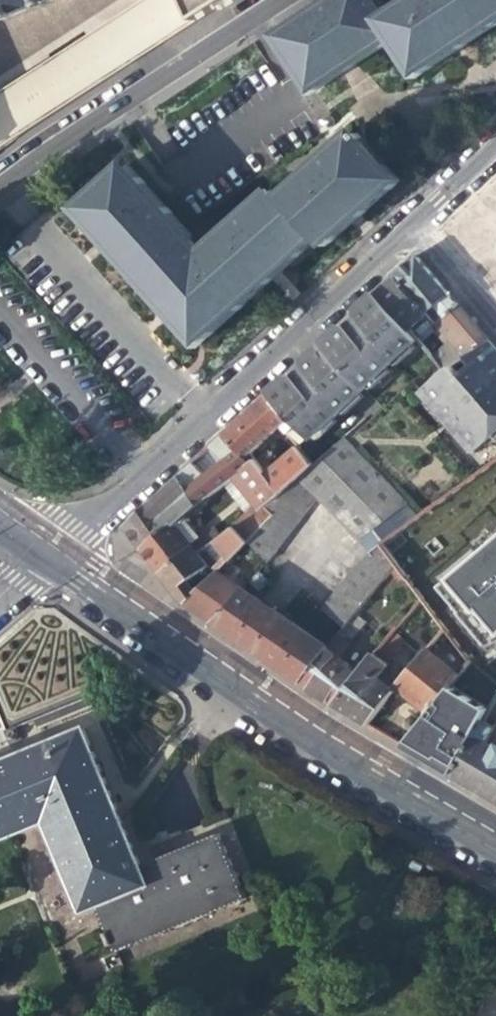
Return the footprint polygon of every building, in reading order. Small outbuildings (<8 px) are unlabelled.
[(204,0),(146,0),(0,95),(0,148),(210,12),(204,0)] [(57,0),(0,0),(0,23),(57,0)] [(210,12),(222,3),(227,0),(204,0),(210,12)] [(389,16),(379,22),(364,0),(338,0),(277,40),(309,93),(351,64),(390,39),(413,73),(457,44),(495,19),(495,0),(413,0),(389,16)] [(346,138),(275,203),(269,196),(199,260),(117,175),(73,216),(102,247),(156,304),(195,346),(270,276),(310,239),(318,248),(362,207),(388,183),(346,138)] [(490,251),(469,271),(495,303),(495,258),(490,251)] [(435,325),(443,318),(456,308),(416,260),(409,262),(403,267),(393,277),(435,325)] [(418,344),(437,328),(435,325),(393,277),(387,283),(374,294),(416,342),(418,344)] [(396,361),(416,342),(374,294),(368,300),(355,312),(396,361)] [(458,336),(450,343),(463,357),(485,342),(469,323),(456,308),(443,318),(458,336)] [(377,377),(396,361),(355,312),(351,316),(336,330),(362,361),(377,377)] [(437,328),(450,343),(458,336),(443,318),(435,325),(437,328)] [(278,384),(265,397),(295,426),(285,436),(296,447),(306,438),(309,441),(377,377),(362,361),(336,330),(307,357),(300,364),(301,370),(289,381),(285,377),(278,384)] [(485,342),(420,396),(470,456),(495,433),(495,355),(485,342)] [(442,371),(463,357),(450,343),(431,359),(442,371)] [(278,428),(285,436),(295,426),(265,397),(222,437),(247,466),(251,462),(247,457),(278,428)] [(202,479),(191,465),(175,480),(195,508),(225,486),(234,480),(247,466),(222,437),(209,448),(221,464),(209,473),(202,479)] [(377,550),(381,547),(401,532),(415,521),(406,511),(407,508),(346,438),(312,467),(279,495),(263,508),(272,517),(246,545),(264,564),(313,498),(366,559),(377,550)] [(294,449),(263,476),(279,495),(312,467),(294,449)] [(246,515),(232,530),(246,545),(272,517),(263,508),(279,495),(263,476),(251,462),(247,466),(234,480),(254,506),(246,515)] [(173,530),(195,508),(175,480),(123,529),(131,540),(140,551),(170,526),(173,530)] [(254,506),(234,480),(225,486),(246,515),(254,506)] [(189,548),(173,530),(170,526),(140,551),(159,575),(190,549),(189,548)] [(212,571),(217,574),(246,545),(232,530),(230,533),(222,540),(216,545),(213,547),(223,559),(217,566),(212,571)] [(216,545),(207,534),(190,549),(198,559),(205,553),(213,547),(216,545)] [(438,591),(482,654),(495,641),(495,541),(438,591)] [(205,553),(217,566),(223,559),(213,547),(205,553)] [(321,610),(346,629),(356,616),(375,593),(396,568),(381,547),(377,550),(366,559),(358,565),(321,610)] [(206,568),(198,559),(190,549),(159,575),(167,585),(182,604),(195,593),(187,583),(206,568)] [(242,591),(217,574),(195,593),(182,604),(216,628),(241,592),(242,591)] [(328,651),(242,591),(241,592),(216,628),(252,652),(304,687),(328,651)] [(366,624),(356,616),(346,629),(338,638),(348,646),(366,624)] [(380,635),(386,641),(393,633),(395,631),(388,626),(380,635)] [(402,640),(393,633),(386,641),(384,643),(393,651),(402,640)] [(384,663),(393,651),(384,643),(374,656),(384,663)] [(328,651),(304,687),(318,696),(333,707),(359,675),(328,651)] [(412,702),(426,712),(439,697),(453,679),(425,653),(395,690),(412,702)] [(384,663),(374,656),(359,675),(333,707),(352,718),(366,727),(392,693),(377,679),(387,666),(384,663)] [(439,770),(452,778),(493,704),(453,679),(400,746),(412,754),(424,761),(425,762),(437,769),(439,770)] [(481,724),(479,729),(452,778),(478,793),(495,804),(495,748),(493,751),(484,745),(492,731),(481,724)] [(45,822),(83,911),(97,906),(108,932),(104,934),(110,946),(113,944),(117,954),(246,899),(221,835),(140,868),(116,810),(84,732),(2,766),(0,767),(0,840),(45,822)]
